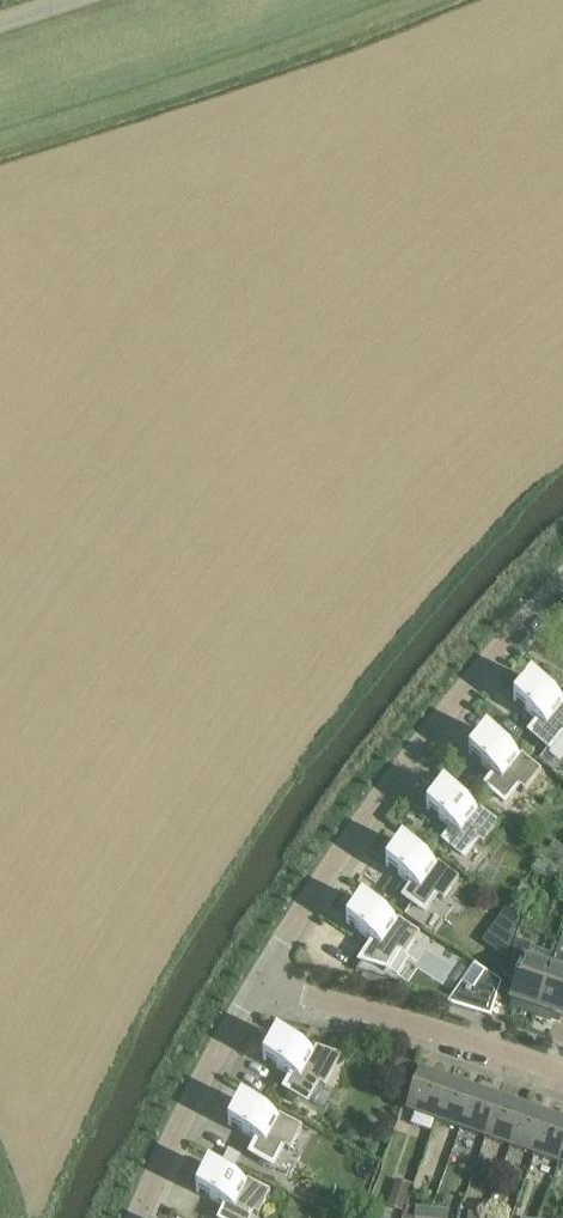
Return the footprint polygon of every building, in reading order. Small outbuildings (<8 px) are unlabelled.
[(518,695),(514,701),(540,723),(532,733),(550,747),(562,732),(562,704),(532,679),(531,679),(518,695)] [(473,749),(474,749),(469,755),(496,776),(487,786),(505,801),(518,786),(524,791),(541,771),(522,755),(519,758),(487,733),(486,733),(473,749)] [(446,841),(465,856),(477,840),(484,845),(500,824),(480,808),(477,812),(444,787),(444,788),(443,787),(431,804),(427,810),(454,831),(446,841)] [(406,897),(425,910),(436,895),(443,900),(459,878),(438,863),(435,867),(402,843),(402,844),(402,843),(390,860),(386,866),(413,886),(406,897)] [(559,861),(562,856),(562,851),(555,845),(548,853),(559,861)] [(396,923),(362,900),(362,901),(350,918),(346,924),(375,943),(363,961),(386,967),(398,951),(405,956),(420,934),(399,919),(396,923)] [(513,941),(519,918),(506,908),(492,928),(513,941)] [(537,1009),(551,967),(527,959),(531,945),(515,940),(515,942),(507,967),(506,969),(520,974),(512,999),(510,998),(509,1000),(537,1009)] [(551,967),(537,1009),(562,1018),(562,956),(555,954),(551,967)] [(448,1003),(491,1017),(502,982),(486,972),(479,995),(459,988),(448,1003)] [(324,1087),(341,1056),(317,1048),(313,1055),(277,1035),(277,1036),(276,1036),(266,1054),(267,1054),(263,1060),(272,1065),(293,1077),(287,1088),(323,1109),(333,1092),(324,1087)] [(408,1077),(413,1059),(399,1055),(394,1073),(408,1077)] [(436,1120),(449,1082),(438,1078),(436,1082),(420,1076),(408,1111),(436,1120)] [(449,1082),(436,1120),(460,1129),(474,1090),(449,1082)] [(498,1099),(474,1090),(460,1129),(485,1138),(498,1099)] [(485,1138),(509,1146),(522,1107),(498,1099),(485,1138)] [(231,1119),(232,1119),(228,1126),(259,1142),(253,1153),(273,1164),(282,1147),(290,1150),(302,1127),(280,1115),(278,1119),(242,1100),(241,1101),(231,1119)] [(522,1107),(509,1146),(533,1155),(547,1116),(522,1107)] [(547,1116),(533,1155),(558,1163),(562,1148),(562,1122),(547,1116)] [(473,1135),(458,1130),(448,1159),(463,1165),(473,1135)] [(208,1167),(199,1186),(196,1192),(227,1207),(222,1217),(248,1217),(251,1211),(258,1215),(270,1191),(247,1180),(245,1184),(209,1167),(208,1167)] [(387,1208),(401,1213),(409,1188),(395,1183),(387,1208)] [(432,1209),(416,1207),(414,1217),(415,1217),(431,1217),(432,1209)] [(367,1209),(367,1217),(383,1217),(384,1210),(367,1209)] [(432,1209),(431,1217),(448,1217),(448,1211),(432,1209)]
